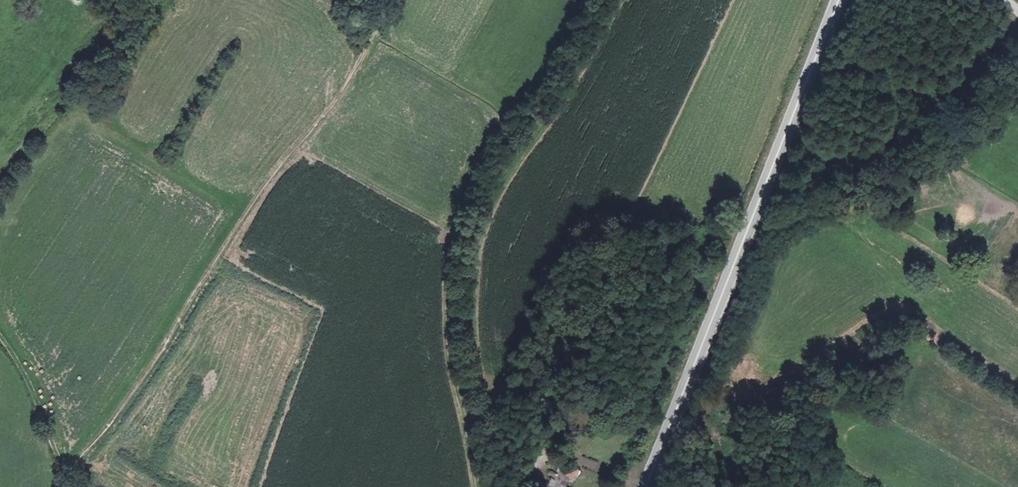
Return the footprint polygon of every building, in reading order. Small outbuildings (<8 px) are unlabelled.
[(581,396),(573,393),(568,403),(576,407),(581,396)] [(570,477),(575,469),(567,465),(563,473),(570,477)] [(526,474),(519,486),(538,486),(541,480),(526,474)]
